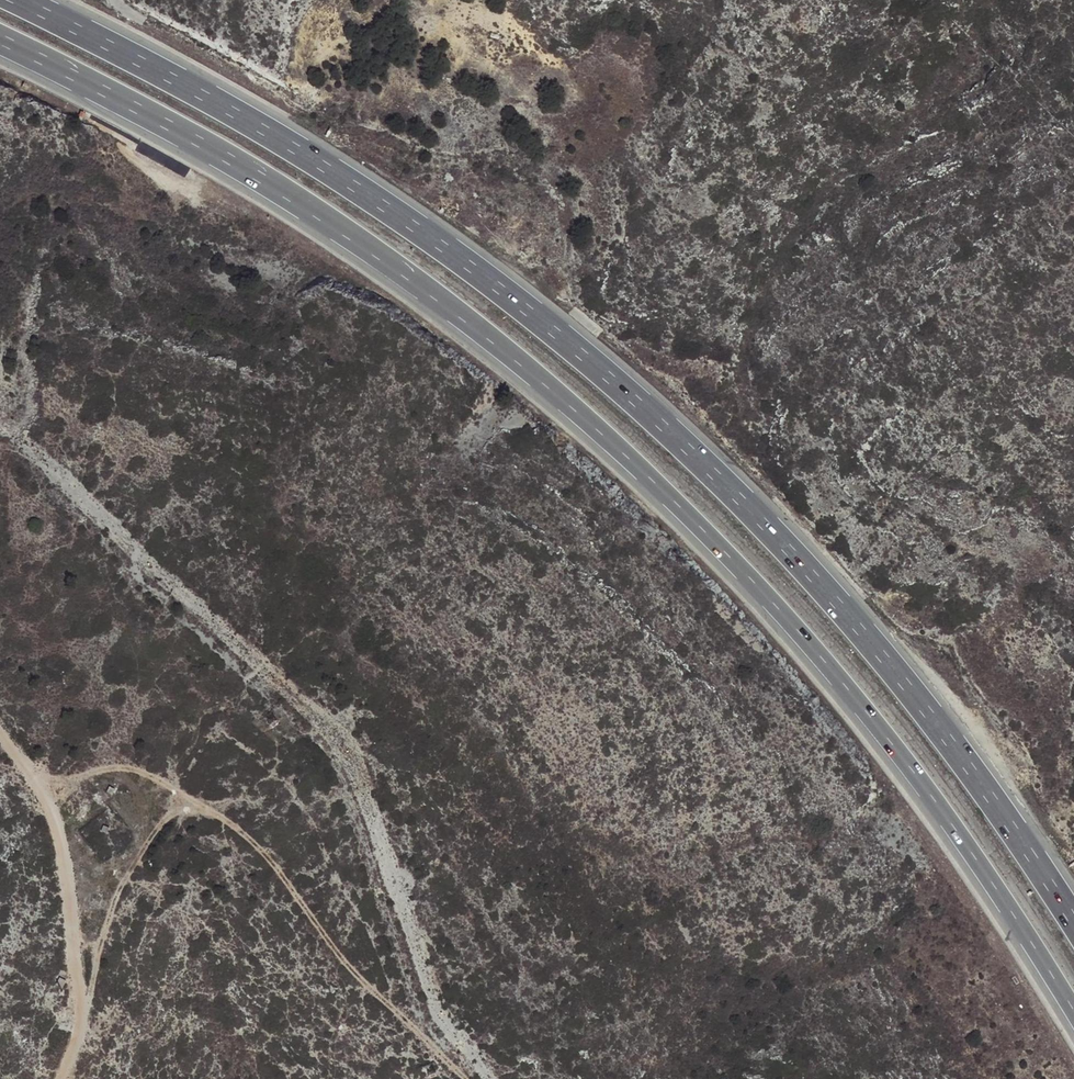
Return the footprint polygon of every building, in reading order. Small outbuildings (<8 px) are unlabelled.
[(65,982),(59,978),(55,983),(62,988),(65,982)]
